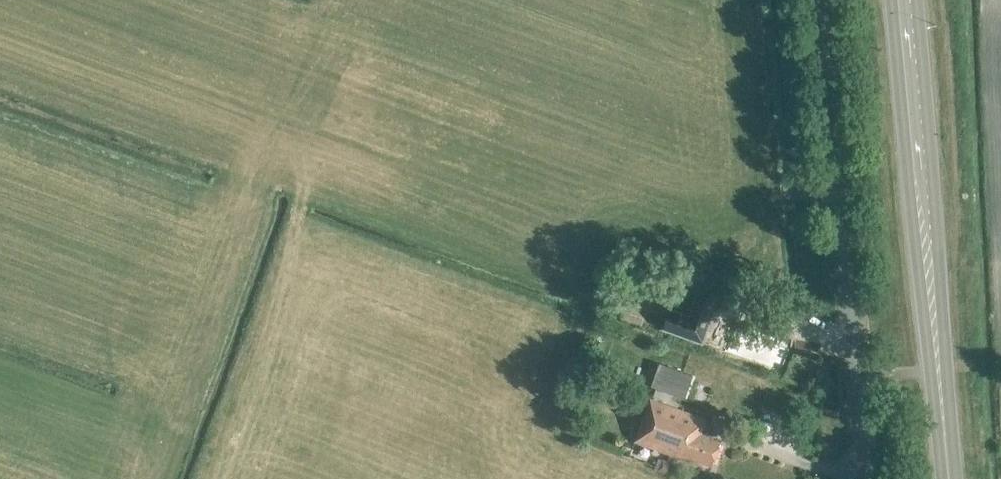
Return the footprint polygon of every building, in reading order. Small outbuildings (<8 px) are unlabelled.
[(721,295),(699,287),(688,316),(670,309),(662,330),(703,345),(721,295)] [(684,398),(692,375),(659,363),(651,386),(684,398)] [(881,379),(878,366),(864,370),(867,382),(881,379)] [(636,387),(628,392),(632,399),(640,393),(636,387)] [(712,466),(721,441),(701,433),(706,419),(650,399),(635,442),(699,465),(700,462),(712,466)]
